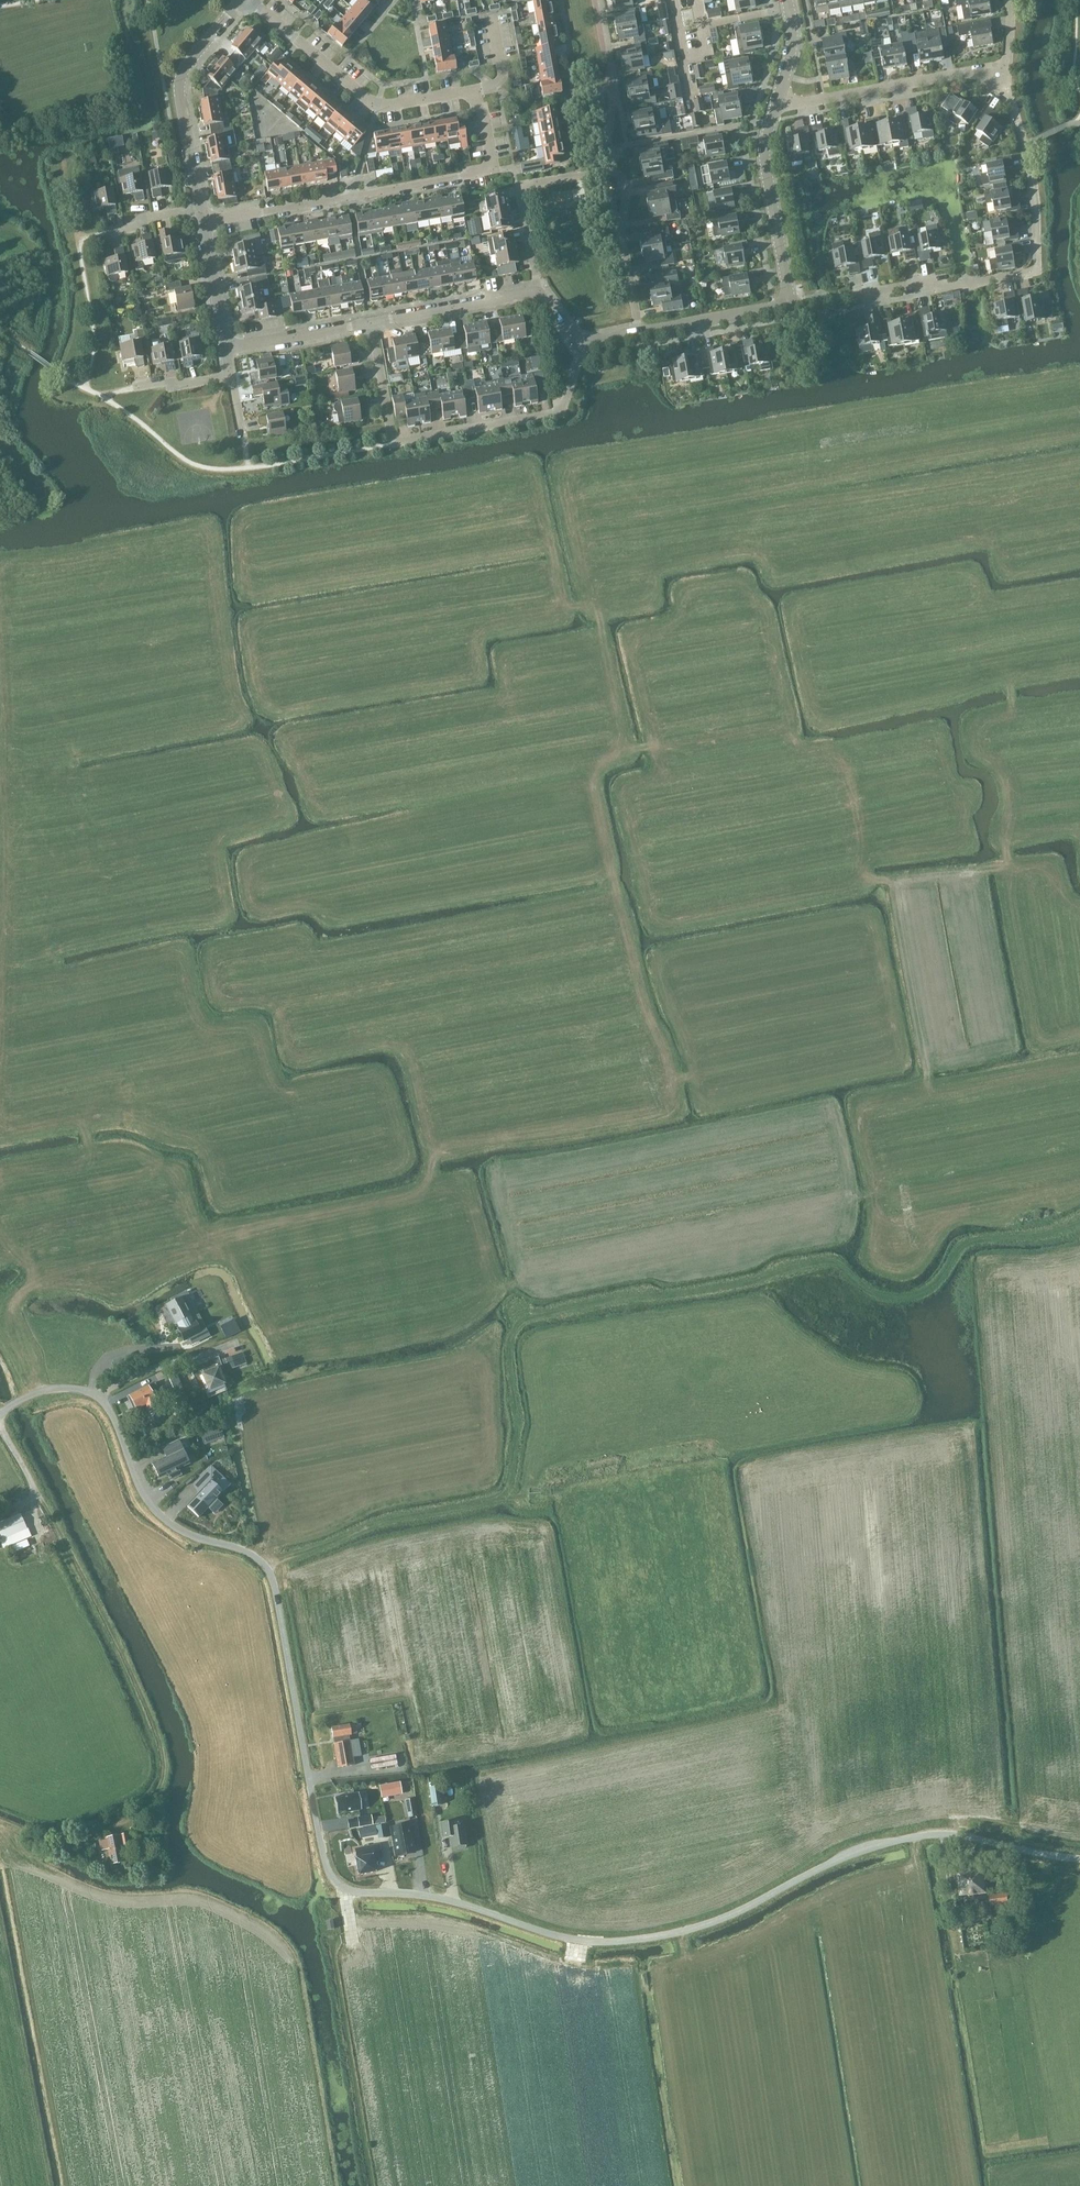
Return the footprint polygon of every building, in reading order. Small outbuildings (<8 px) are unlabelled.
[(361,0),(359,0),(352,8),(365,19),(373,10),(361,0)] [(551,10),(549,0),(536,0),(532,1),(534,13),(551,10)] [(614,9),(638,4),(637,0),(612,0),(614,9)] [(754,0),(735,0),(736,10),(755,7),(754,0)] [(827,0),(815,0),(816,9),(817,12),(818,13),(819,14),(820,14),(829,12),(829,11),(827,0)] [(841,9),(839,0),(827,0),(829,11),(841,9)] [(841,9),(852,7),(851,0),(839,0),(841,9)] [(962,6),(964,21),(972,20),(972,17),(991,14),(989,0),(956,0),(957,7),(962,6)] [(352,8),(344,17),(357,28),(365,19),(352,8)] [(615,17),(618,29),(642,25),(640,8),(620,12),(620,16),(615,17)] [(717,9),(706,11),(708,20),(718,18),(717,9)] [(551,10),(534,13),(537,25),(553,21),(551,10)] [(889,10),(866,14),(867,20),(890,16),(889,10)] [(843,24),(855,22),(854,15),(849,16),(850,17),(842,19),(843,24)] [(344,17),(337,26),(336,26),(349,37),(350,37),(357,28),(344,17)] [(887,31),(895,31),(895,22),(904,21),(903,17),(886,17),(887,31)] [(537,25),(539,36),(556,33),(553,21),(537,25)] [(973,48),(993,44),(991,28),(988,29),(986,21),(957,27),(959,38),(971,36),(973,48)] [(447,35),(445,23),(428,26),(430,38),(447,35)] [(735,29),(737,40),(761,36),(759,24),(735,29)] [(350,38),(350,37),(349,37),(336,26),(337,26),(335,25),(327,34),(342,47),(350,38)] [(644,36),(642,25),(618,29),(620,41),(634,38),(634,43),(645,41),(644,36)] [(240,31),(235,36),(254,51),(255,50),(259,53),(265,46),(261,42),(262,42),(261,42),(265,37),(255,28),(251,33),(247,29),(243,33),(240,31)] [(945,28),(927,32),(932,62),(944,59),(942,45),(948,43),(945,28)] [(898,44),(891,46),(895,68),(907,66),(905,51),(911,50),(908,35),(908,32),(901,34),(902,39),(898,39),(898,44)] [(927,32),(908,35),(911,50),(918,49),(920,64),(932,62),(927,32)] [(552,46),(558,45),(556,33),(539,36),(541,48),(552,46)] [(662,51),(671,50),(668,33),(660,34),(662,51)] [(449,47),(447,35),(430,38),(432,50),(449,47)] [(235,51),(230,56),(241,65),(245,60),(246,61),(254,51),(235,36),(231,41),(234,44),(231,48),(235,51)] [(763,48),(761,36),(737,40),(740,56),(754,53),(753,49),(763,48)] [(822,39),(826,60),(846,57),(842,36),(822,39)] [(657,38),(653,39),(645,41),(634,43),(635,47),(621,49),(623,61),(648,56),(646,47),(658,45),(657,38)] [(883,70),(895,68),(891,46),(884,47),(883,40),(871,42),(874,57),(881,56),(883,70)] [(537,60),(554,57),(552,46),(541,48),(535,49),(537,60)] [(435,61),(451,58),(449,47),(432,50),(435,61)] [(664,53),(663,53),(664,59),(667,61),(675,59),(673,51),(664,53)] [(715,61),(729,58),(728,52),(714,54),(715,61)] [(215,59),(211,65),(229,80),(237,71),(237,70),(241,65),(230,56),(226,61),(222,58),(219,62),(215,59)] [(271,78),(280,86),(293,71),(284,63),(286,60),(281,56),(260,81),(265,85),(271,78)] [(650,68),(648,56),(623,61),(626,73),(650,68)] [(537,60),(539,72),(556,69),(554,57),(537,60)] [(850,78),(846,57),(826,60),(830,81),(850,78)] [(435,61),(434,61),(436,74),(456,70),(453,58),(451,58),(435,61)] [(733,58),(729,58),(723,59),(726,75),(750,71),(748,59),(734,62),(733,58)] [(210,80),(202,89),(217,93),(221,89),(229,80),(211,65),(206,70),(210,73),(206,77),(210,80)] [(696,80),(704,79),(702,66),(694,67),(696,80)] [(558,81),(556,69),(539,72),(541,84),(558,81)] [(293,71),(280,86),(289,93),(302,79),(293,71)] [(752,83),(750,71),(726,75),(729,91),(739,89),(738,85),(752,83)] [(627,81),(629,93),(648,89),(648,90),(655,88),(652,72),(640,74),(641,79),(627,81)] [(514,87),(521,86),(519,78),(512,79),(514,87)] [(311,86),(302,79),(289,93),(298,101),(311,86)] [(541,84),(539,84),(542,97),(561,93),(559,81),(558,81),(541,84)] [(680,84),(668,87),(671,101),(683,99),(680,84)] [(320,94),(311,86),(298,101),(295,105),(304,112),(307,109),(320,94)] [(701,95),(715,93),(713,86),(700,88),(701,95)] [(198,108),(200,115),(221,111),(219,99),(218,99),(217,93),(202,89),(204,101),(200,102),(201,107),(198,108)] [(650,96),(648,90),(648,89),(629,93),(631,105),(650,101),(650,96)] [(719,100),(721,109),(740,106),(738,94),(724,97),(723,92),(714,94),(715,101),(719,100)] [(307,109),(316,117),(329,102),(320,94),(307,109)] [(952,96),(943,108),(952,114),(952,115),(948,120),(957,126),(961,120),(968,125),(975,116),(977,117),(985,106),(978,101),(973,108),(961,100),(960,101),(952,96)] [(702,99),(694,100),(696,114),(705,112),(702,99)] [(329,102),(316,117),(325,124),(338,109),(329,102)] [(742,118),(740,106),(721,109),(715,110),(718,126),(724,125),(724,121),(742,118)] [(685,107),(676,109),(677,117),(686,115),(685,107)] [(532,125),(537,124),(556,120),(554,108),(530,113),(532,125)] [(325,124),(334,132),(347,117),(338,109),(325,124)] [(633,113),(635,125),(661,120),(659,109),(633,113)] [(933,131),(934,131),(931,115),(918,117),(916,109),(907,110),(909,124),(912,123),(913,134),(922,133),(923,139),(934,138),(933,131)] [(993,143),(1003,129),(992,121),(997,114),(989,109),(981,120),(983,121),(976,131),(984,136),(980,141),(988,147),(992,142),(993,143)] [(209,125),(210,132),(224,129),(223,123),(221,111),(200,115),(201,121),(203,121),(204,126),(209,125)] [(698,114),(691,115),(693,128),(694,130),(700,129),(700,127),(698,114)] [(518,115),(511,116),(512,126),(520,124),(518,115)] [(898,122),(889,123),(893,145),(899,144),(900,149),(909,148),(904,115),(897,117),(898,122)] [(347,117),(334,132),(343,140),(356,125),(347,117)] [(635,125),(637,137),(648,135),(648,138),(671,134),(669,119),(661,120),(635,125)] [(880,119),(873,120),(877,147),(893,145),(889,123),(881,124),(880,119)] [(456,120),(444,122),(447,141),(448,146),(460,144),(460,142),(466,141),(463,124),(457,125),(456,120)] [(556,120),(537,124),(540,135),(559,132),(556,120)] [(856,151),(862,150),(859,128),(850,129),(848,120),(841,122),(843,130),(847,157),(856,155),(856,151)] [(867,127),(859,128),(862,150),(877,147),(873,120),(866,121),(867,127)] [(444,122),(432,124),(435,143),(447,141),(444,122)] [(424,145),(435,143),(432,124),(420,126),(424,145)] [(365,133),(356,125),(343,140),(352,147),(349,150),(359,159),(365,136),(364,135),(365,133)] [(837,132),(828,133),(827,129),(822,130),(821,125),(812,127),(815,141),(817,140),(819,151),(828,150),(829,157),(840,155),(838,148),(840,148),(837,132)] [(412,147),(424,145),(420,126),(408,128),(412,147)] [(408,128),(397,130),(400,150),(412,147),(408,128)] [(808,142),(810,142),(808,128),(798,130),(800,138),(786,141),(789,157),(791,157),(792,163),(802,162),(801,155),(810,153),(808,142)] [(225,136),(224,129),(210,132),(211,138),(206,139),(207,145),(205,145),(206,152),(228,148),(225,136)] [(389,152),(400,150),(397,130),(385,133),(389,152)] [(561,144),(559,132),(540,135),(542,147),(561,144)] [(377,154),(389,152),(385,133),(373,135),(374,139),(371,140),(366,160),(368,173),(375,172),(372,159),(377,158),(377,154)] [(723,143),(729,142),(728,135),(722,136),(704,139),(707,158),(725,154),(723,143)] [(689,138),(682,140),(683,150),(690,149),(690,145),(689,138)] [(643,165),(665,161),(669,160),(667,149),(669,149),(667,142),(654,144),(655,151),(640,154),(643,165)] [(563,156),(561,144),(542,147),(544,159),(522,163),(523,170),(524,174),(542,171),(541,167),(560,163),(558,156),(563,156)] [(216,163),(217,169),(231,167),(229,160),(230,160),(228,148),(206,152),(208,159),(210,158),(211,163),(216,163)] [(992,185),(993,188),(1006,186),(1006,183),(1004,169),(1012,167),(1011,158),(997,161),(997,163),(986,165),(988,174),(981,175),(983,185),(990,184),(990,186),(992,185)] [(323,162),(326,176),(336,174),(334,162),(332,160),(323,162)] [(667,172),(665,161),(643,165),(645,177),(659,174),(660,181),(674,178),(673,171),(667,172)] [(323,162),(311,164),(314,183),(327,181),(326,176),(323,162)] [(728,169),(733,168),(732,162),(727,163),(727,162),(708,166),(712,184),(730,181),(728,169)] [(345,163),(338,165),(340,178),(347,177),(345,163)] [(279,190),(291,187),(288,168),(280,170),(279,164),(275,165),(276,171),(279,190)] [(311,164),(299,166),(303,185),(314,183),(311,164)] [(279,190),(276,171),(275,171),(274,165),(265,166),(266,172),(264,173),(267,192),(279,190)] [(291,187),(303,185),(299,166),(288,168),(291,187)] [(694,166),(688,167),(692,191),(698,190),(694,166)] [(138,167),(118,171),(122,195),(134,193),(135,202),(144,200),(138,167)] [(232,173),(231,167),(217,169),(218,176),(213,177),(214,182),(212,182),(213,189),(234,185),(232,173)] [(160,188),(171,186),(168,170),(148,174),(153,199),(161,197),(160,188)] [(648,193),(650,206),(675,201),(675,196),(677,196),(675,183),(655,186),(656,192),(648,193)] [(237,197),(234,185),(213,189),(214,196),(217,196),(218,201),(222,200),(224,206),(237,204),(236,197),(237,197)] [(1007,189),(1006,186),(993,188),(994,191),(991,192),(991,193),(985,194),(986,204),(993,203),(995,212),(1006,210),(1006,213),(1020,210),(1018,201),(1010,202),(1007,189)] [(713,192),(714,194),(707,195),(710,210),(716,209),(717,210),(735,207),(733,195),(738,194),(737,188),(732,189),(713,192)] [(108,216),(117,214),(112,189),(92,193),(95,209),(106,207),(108,216)] [(638,190),(637,201),(645,201),(646,190),(638,190)] [(503,192),(484,195),(487,213),(509,209),(507,198),(504,198),(503,192)] [(460,196),(448,198),(452,217),(451,217),(452,220),(464,217),(460,196)] [(452,217),(448,198),(436,201),(440,219),(451,217),(452,217)] [(428,221),(440,219),(436,201),(425,203),(428,221)] [(677,212),(675,201),(650,206),(652,218),(666,215),(668,222),(681,219),(680,212),(677,212)] [(417,223),(428,221),(425,203),(413,205),(417,223)] [(401,205),(401,207),(405,226),(417,223),(413,205),(408,206),(408,204),(401,205)] [(401,207),(390,209),(393,228),(405,226),(401,207)] [(390,209),(378,211),(381,230),(382,230),(393,228),(390,209)] [(511,221),(509,209),(487,213),(490,231),(510,228),(509,221),(511,221)] [(382,232),(382,230),(381,230),(378,211),(366,213),(370,235),(382,232)] [(358,237),(370,235),(366,213),(354,216),(358,237)] [(738,222),(743,221),(742,214),(737,215),(736,215),(718,218),(720,227),(713,228),(714,238),(721,236),(721,237),(740,233),(738,222)] [(348,217),(336,219),(339,238),(339,240),(352,238),(348,217)] [(1005,242),(1019,239),(1017,230),(1008,232),(1006,218),(990,221),(990,222),(983,223),(985,234),(992,232),(993,241),(1005,239),(1005,242)] [(336,219),(324,221),(327,240),(339,238),(336,219)] [(324,221),(312,223),(316,242),(327,240),(324,221)] [(472,221),(466,222),(469,237),(475,236),(472,221)] [(304,244),(316,242),(312,223),(301,225),(304,244)] [(301,225),(289,228),(292,246),(293,246),(304,244),(301,225)] [(921,247),(918,248),(921,261),(930,260),(928,251),(942,249),(939,232),(938,233),(936,226),(926,228),(927,235),(919,236),(921,247)] [(293,249),(293,246),(292,246),(289,228),(277,230),(281,251),(293,249)] [(641,239),(644,251),(666,247),(665,241),(670,240),(668,228),(655,230),(656,237),(641,239)] [(905,252),(906,261),(916,259),(913,245),(910,246),(908,235),(900,236),(898,230),(888,231),(889,238),(888,238),(891,255),(905,252)] [(159,232),(163,257),(164,263),(165,262),(167,264),(169,264),(171,264),(173,263),(174,261),(185,259),(181,237),(169,239),(168,231),(159,232)] [(864,255),(861,255),(864,269),(873,267),(871,258),(885,256),(882,240),(881,240),(880,233),(869,235),(870,242),(862,243),(864,255)] [(142,261),(155,259),(150,234),(141,236),(143,244),(131,246),(136,271),(143,269),(142,261)] [(490,256),(495,255),(516,251),(513,234),(487,238),(488,243),(490,256)] [(233,256),(233,260),(256,255),(254,247),(261,246),(259,235),(246,237),(247,244),(229,247),(231,256),(233,256)] [(479,237),(470,238),(471,246),(480,244),(479,237)] [(456,242),(445,244),(446,251),(457,249),(457,247),(456,242)] [(835,268),(846,266),(849,266),(851,274),(860,273),(857,259),(855,259),(853,248),(844,250),(843,243),(832,245),(834,252),(832,252),(835,268)] [(743,251),(749,251),(747,244),(742,245),(724,248),(727,266),(745,263),(743,251)] [(1013,254),(1021,253),(1020,244),(1006,246),(1006,249),(995,251),(997,259),(990,261),(992,271),(999,270),(999,271),(1015,268),(1013,254)] [(668,254),(666,247),(644,251),(646,263),(660,260),(661,267),(675,264),(673,254),(668,254)] [(105,258),(105,260),(104,260),(107,277),(108,276),(109,280),(110,281),(112,282),(115,282),(116,280),(117,278),(117,275),(127,273),(123,248),(114,250),(116,258),(112,259),(111,257),(105,258)] [(448,258),(457,256),(456,249),(447,251),(448,258)] [(518,263),(516,251),(495,255),(498,277),(514,274),(513,264),(518,263)] [(257,264),(256,255),(233,260),(234,263),(232,263),(234,273),(252,270),(253,276),(266,274),(264,262),(257,264)] [(307,257),(295,259),(296,268),(303,267),(308,266),(307,262),(307,257)] [(452,285),(464,283),(460,264),(459,259),(448,261),(452,285)] [(436,263),(437,269),(440,287),(452,285),(448,261),(436,263)] [(472,262),(460,264),(464,283),(476,281),(472,262)] [(389,272),(390,277),(393,296),(405,294),(402,275),(401,269),(389,272)] [(437,269),(425,271),(429,289),(440,287),(437,269)] [(425,271),(413,273),(417,291),(429,289),(425,271)] [(658,282),(650,284),(652,295),(675,291),(674,285),(679,285),(676,272),(657,276),(658,282)] [(382,298),(378,279),(377,273),(372,274),(373,280),(366,281),(370,300),(371,300),(371,301),(372,302),(377,301),(378,300),(378,298),(382,298)] [(405,294),(417,291),(413,273),(402,275),(405,294)] [(722,279),(725,297),(732,296),(751,293),(749,281),(754,280),(753,274),(747,275),(747,274),(729,278),(722,279)] [(342,286),(336,287),(339,306),(351,303),(346,276),(340,277),(342,286)] [(349,276),(346,276),(351,303),(355,303),(355,304),(356,305),(362,304),(363,303),(362,301),(363,301),(360,283),(354,284),(353,277),(349,276)] [(240,298),(241,302),(264,298),(262,289),(269,288),(266,277),(254,279),(255,286),(237,289),(239,299),(240,298)] [(390,277),(378,279),(382,298),(393,296),(390,277)] [(339,306),(336,287),(330,288),(328,279),(323,280),(328,308),(331,307),(332,308),(333,309),(338,308),(339,307),(339,306)] [(324,308),(328,308),(323,280),(317,281),(319,290),(313,291),(316,310),(317,311),(318,312),(323,311),(324,310),(324,308)] [(181,289),(180,282),(164,285),(166,292),(174,291),(176,304),(174,304),(175,311),(194,308),(190,288),(181,289)] [(300,289),(301,293),(304,312),(308,311),(308,313),(310,314),(315,313),(316,311),(316,310),(313,291),(312,286),(300,289)] [(1025,317),(1026,321),(1051,316),(1049,303),(1044,304),(1042,296),(1031,298),(1030,296),(1028,296),(1027,290),(1018,292),(1022,317),(1025,317)] [(683,310),(683,308),(682,301),(677,302),(675,291),(652,295),(654,307),(663,305),(664,313),(683,310)] [(292,314),(304,312),(301,293),(289,296),(292,314)] [(1007,319),(1015,318),(1020,317),(1018,306),(1016,306),(1014,293),(1004,294),(1006,303),(992,305),(995,322),(996,321),(997,326),(998,328),(1008,326),(1008,324),(1007,319)] [(265,306),(264,298),(241,302),(242,305),(240,306),(242,315),(259,312),(261,320),(276,317),(276,316),(274,304),(265,306)] [(925,337),(927,336),(928,336),(929,339),(929,341),(947,338),(947,336),(946,331),(947,330),(944,314),(931,317),(929,308),(920,310),(922,323),(925,337)] [(900,322),(904,344),(920,341),(915,314),(908,316),(909,321),(900,322)] [(522,316),(510,318),(514,340),(532,337),(530,324),(523,325),(522,316)] [(860,346),(861,352),(872,350),(871,344),(879,343),(877,331),(880,331),(877,317),(868,318),(870,328),(856,330),(859,346),(860,346)] [(500,329),(494,330),(496,343),(514,340),(510,318),(499,320),(500,329)] [(904,344),(900,322),(892,324),(891,319),(884,320),(889,347),(904,344)] [(486,322),(474,325),(478,346),(496,343),(494,330),(487,331),(486,322)] [(465,336),(458,337),(461,350),(478,346),(474,325),(463,327),(465,336)] [(959,327),(953,329),(955,337),(961,336),(959,327)] [(141,329),(135,330),(136,339),(143,337),(141,329)] [(443,353),(461,350),(458,337),(452,338),(450,329),(439,331),(443,353)] [(425,356),(443,353),(439,331),(427,333),(428,338),(422,339),(425,356)] [(180,347),(175,348),(178,360),(182,360),(184,368),(192,367),(191,362),(203,358),(198,332),(191,333),(191,337),(186,338),(179,341),(180,347)] [(129,335),(118,337),(119,345),(122,361),(134,359),(136,368),(144,366),(140,341),(136,342),(130,343),(129,335)] [(407,359),(425,356),(422,339),(415,341),(414,336),(403,338),(407,359)] [(396,362),(407,359),(403,338),(391,340),(393,349),(387,350),(390,369),(397,368),(396,362)] [(173,361),(178,360),(175,348),(171,348),(170,345),(161,347),(160,343),(157,340),(149,342),(153,365),(165,363),(166,371),(175,370),(173,361)] [(759,365),(760,371),(770,369),(769,363),(770,363),(767,346),(754,349),(752,340),(743,342),(745,356),(748,355),(750,366),(759,365)] [(731,349),(723,351),(727,373),(742,370),(737,343),(730,344),(731,349)] [(349,356),(348,353),(347,344),(322,349),(324,356),(332,355),(334,368),(359,363),(357,354),(349,356)] [(711,375),(727,373),(723,351),(714,352),(713,347),(706,349),(711,375)] [(693,356),(685,358),(689,379),(704,377),(699,350),(693,351),(693,356)] [(673,382),(689,379),(685,358),(676,359),(675,354),(668,356),(673,382)] [(258,373),(249,374),(251,383),(276,378),(281,377),(281,376),(282,375),(282,373),(282,371),(281,369),(279,368),(279,367),(286,366),(284,356),(277,357),(272,358),(256,361),(257,370),(258,373)] [(313,367),(304,369),(306,375),(315,373),(313,367)] [(429,378),(435,376),(432,370),(427,372),(425,368),(416,371),(419,377),(427,373),(429,378)] [(355,390),(353,382),(353,379),(362,377),(360,369),(335,373),(339,393),(355,390)] [(532,378),(521,380),(526,403),(530,402),(531,404),(537,403),(535,391),(545,390),(542,372),(531,374),(532,378)] [(521,376),(503,379),(506,396),(512,395),(515,407),(521,406),(521,403),(526,403),(521,380),(521,376)] [(485,383),(486,387),(490,409),(494,408),(495,411),(502,410),(500,397),(506,396),(503,379),(485,383)] [(281,383),(252,388),(253,397),(262,395),(264,407),(279,404),(280,407),(289,405),(287,390),(283,391),(281,383)] [(485,410),(490,409),(486,387),(475,389),(474,385),(467,386),(470,399),(476,398),(479,414),(486,412),(485,410)] [(463,400),(470,399),(467,386),(460,387),(461,392),(450,394),(454,416),(459,415),(459,417),(466,416),(463,400)] [(438,391),(431,393),(435,410),(441,409),(443,420),(450,419),(450,417),(454,416),(450,394),(439,396),(438,391)] [(428,411),(435,410),(431,393),(419,395),(419,399),(414,400),(418,422),(423,421),(423,424),(430,423),(428,411)] [(414,423),(418,422),(414,400),(403,402),(402,395),(391,397),(395,420),(397,420),(399,420),(401,420),(404,420),(406,420),(407,427),(414,426),(414,423)] [(335,407),(335,409),(335,412),(336,414),(337,416),(339,424),(360,420),(358,409),(367,407),(365,398),(340,403),(341,404),(335,405),(335,407)] [(282,413),(257,418),(259,427),(267,425),(270,437),(286,434),(282,413)] [(327,425),(317,427),(318,433),(328,432),(327,425)] [(690,540),(678,542),(682,563),(694,560),(690,540)] [(678,542),(667,544),(670,565),(682,563),(678,542)] [(667,544),(655,547),(659,568),(659,567),(670,565),(667,544)] [(655,548),(643,550),(647,570),(659,568),(655,547),(655,548)] [(643,550),(632,552),(635,572),(647,570),(643,550)] [(632,552),(620,554),(624,575),(635,572),(632,552)] [(620,554),(608,556),(611,577),(613,577),(624,575),(620,554)] [(962,635),(950,638),(953,659),(966,656),(962,635)] [(931,638),(922,640),(926,661),(935,659),(931,641),(931,638)] [(950,638),(941,639),(944,660),(953,659),(950,638)] [(941,639),(931,641),(935,659),(935,662),(944,660),(941,639)] [(922,640),(913,642),(917,663),(926,661),(922,640)] [(913,642),(901,644),(904,665),(917,663),(913,642)] [(867,650),(855,652),(858,673),(871,671),(867,650)] [(855,652),(844,654),(847,675),(858,673),(855,652)] [(844,654),(832,656),(833,659),(836,677),(847,675),(844,654)] [(833,659),(822,661),(826,682),(837,680),(836,677),(833,659)] [(822,661),(810,663),(813,684),(826,682),(822,661)] [(930,692),(909,696),(911,707),(932,703),(930,692)] [(875,702),(854,706),(856,717),(877,713),(875,702)] [(932,703),(911,707),(913,718),(917,717),(934,714),(932,703)] [(877,713),(856,717),(858,728),(875,725),(879,724),(877,713)] [(934,714),(917,717),(919,726),(940,722),(938,713),(934,714)] [(940,722),(919,726),(920,735),(941,732),(940,722)] [(858,728),(854,729),(856,738),(877,734),(875,725),(858,728)] [(941,732),(920,735),(922,745),(943,741),(941,732)] [(877,734),(856,738),(858,747),(878,743),(877,734)] [(943,741),(922,745),(924,754),(945,750),(943,741)] [(878,743),(858,747),(859,756),(880,752),(878,743)] [(945,750),(924,754),(925,763),(942,760),(946,759),(945,750)] [(880,752),(859,756),(861,765),(882,761),(880,752)] [(925,763),(921,764),(923,775),(944,771),(942,760),(925,763)] [(882,761),(861,765),(863,774),(866,774),(883,770),(882,761)] [(883,770),(866,774),(868,785),(889,781),(887,770),(883,770)] [(944,771),(923,775),(925,786),(946,782),(944,771)] [(889,781),(868,785),(870,796),(891,792),(889,781)] [(1068,792),(1072,812),(1079,811),(1079,789),(1068,792)] [(1068,792),(1059,793),(1063,814),(1072,812),(1068,792)] [(1059,793),(1050,795),(1053,816),(1063,814),(1059,793)] [(1040,794),(1031,796),(1035,816),(1044,815),(1041,797),(1040,794)] [(1050,795),(1041,797),(1044,815),(1044,817),(1053,816),(1050,795)] [(1031,796),(1022,797),(1026,818),(1035,816),(1031,796)] [(1022,797),(1013,799),(1016,820),(1026,818),(1022,797)] [(1013,799),(1004,801),(1007,821),(1016,820),(1013,799)] [(1004,801),(991,803),(995,824),(1007,821),(1004,801)] [(979,808),(968,810),(972,831),(983,829),(979,808)] [(968,810),(959,811),(962,832),(972,831),(968,810)] [(959,811),(950,813),(953,834),(962,832),(959,811)] [(950,813),(940,815),(944,836),(953,834),(950,813)] [(940,815),(929,817),(933,838),(944,836),(940,815)] [(897,823),(885,825),(889,846),(901,844),(897,823)] [(885,825),(876,826),(879,847),(889,846),(885,825)] [(876,826),(867,828),(870,849),(879,847),(876,826)] [(867,828),(854,830),(858,851),(870,849),(867,828)] [(843,830),(830,832),(834,853),(846,851),(843,830)] [(830,832),(819,834),(823,855),(834,853),(830,832)] [(819,834),(808,836),(809,839),(812,857),(823,855),(819,834)] [(809,839),(798,841),(801,862),(813,860),(812,857),(809,839)] [(798,841),(787,843),(790,864),(801,862),(798,841)] [(787,843),(774,845),(778,866),(790,864),(787,843)] [(172,1303),(169,1304),(178,1321),(176,1322),(176,1323),(179,1328),(178,1329),(184,1341),(191,1337),(194,1342),(194,1343),(209,1336),(191,1302),(186,1291),(170,1299),(172,1302),(172,1303)] [(232,1316),(218,1323),(225,1339),(240,1331),(234,1320),(232,1316)] [(207,1391),(224,1384),(219,1371),(222,1370),(223,1372),(239,1365),(234,1355),(225,1359),(225,1360),(220,1363),(218,1357),(194,1366),(197,1372),(192,1373),(197,1385),(204,1382),(207,1391)] [(175,1372),(167,1376),(175,1394),(183,1391),(175,1372)] [(154,1383),(129,1396),(136,1410),(146,1405),(148,1409),(157,1405),(154,1401),(155,1401),(153,1396),(159,1392),(154,1383)] [(193,1416),(183,1421),(187,1429),(196,1424),(193,1416)] [(218,1426),(199,1433),(203,1444),(222,1437),(218,1426)] [(185,1437),(162,1449),(166,1457),(152,1464),(159,1478),(168,1474),(171,1480),(180,1475),(177,1469),(188,1463),(182,1450),(190,1447),(185,1437)] [(206,1456),(200,1461),(204,1465),(208,1462),(206,1456)] [(229,1484),(230,1485),(230,1484),(211,1466),(193,1485),(193,1486),(195,1484),(201,1490),(186,1506),(199,1518),(208,1508),(211,1511),(220,1502),(216,1499),(225,1490),(224,1489),(229,1484)] [(1,1539),(0,1540),(0,1541),(3,1549),(32,1537),(28,1528),(26,1529),(20,1515),(0,1523),(0,1535),(1,1539)] [(351,1735),(356,1734),(355,1724),(349,1725),(349,1724),(331,1728),(338,1768),(354,1765),(349,1735),(351,1735)] [(359,1771),(391,1767),(390,1760),(358,1764),(359,1771)] [(399,1782),(380,1786),(382,1797),(401,1794),(399,1782)] [(429,1788),(432,1806),(441,1805),(439,1786),(429,1788)] [(335,1799),(335,1797),(334,1797),(337,1814),(338,1814),(337,1812),(345,1811),(346,1812),(361,1809),(358,1793),(343,1795),(343,1797),(335,1799)] [(413,1798),(405,1800),(407,1800),(408,1806),(406,1806),(408,1817),(417,1816),(413,1798)] [(371,1815),(358,1818),(359,1826),(385,1822),(384,1816),(371,1819),(371,1815)] [(441,1823),(443,1837),(450,1836),(451,1847),(457,1846),(457,1848),(459,1849),(464,1849),(465,1847),(465,1845),(466,1845),(463,1826),(454,1827),(453,1821),(441,1823)] [(384,1824),(375,1825),(378,1838),(386,1837),(384,1824)] [(391,1827),(396,1856),(414,1852),(409,1824),(391,1827)] [(130,1845),(127,1833),(105,1838),(98,1840),(100,1851),(107,1849),(110,1865),(124,1862),(121,1847),(130,1845)] [(379,1845),(354,1849),(356,1858),(355,1858),(358,1875),(375,1872),(372,1859),(381,1857),(379,1845)] [(968,1897),(987,1895),(984,1869),(956,1873),(958,1896),(968,1896),(968,1897)] [(990,1907),(1008,1904),(1006,1894),(988,1897),(990,1907)]
